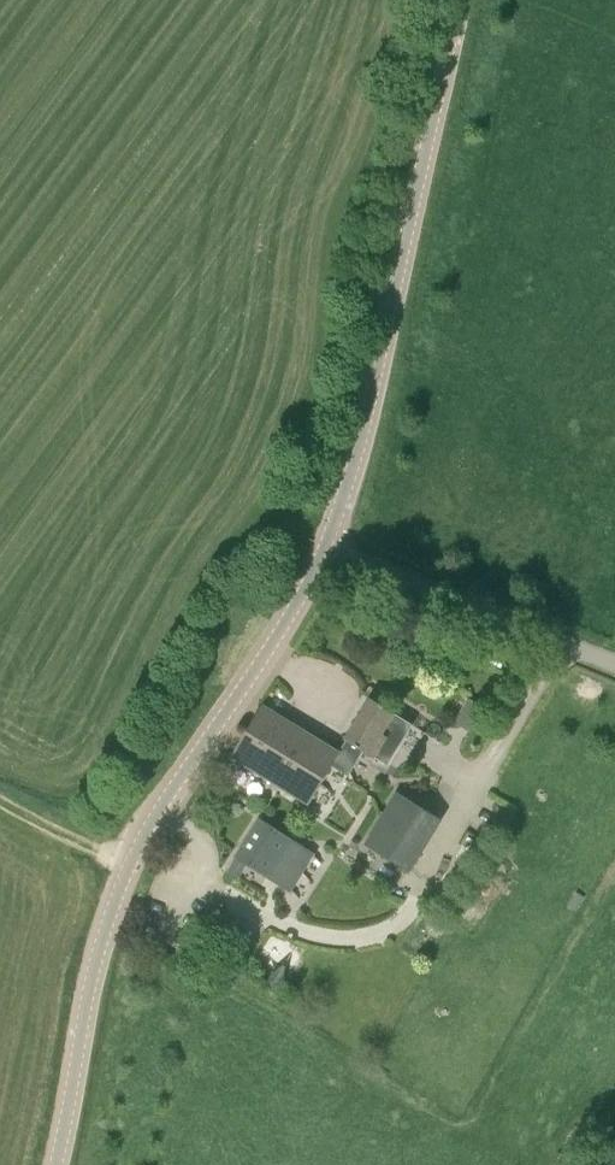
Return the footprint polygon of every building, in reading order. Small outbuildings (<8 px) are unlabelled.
[(339,753),(340,754),(335,763),(350,773),(363,751),(386,765),(411,724),(394,713),(371,699),(339,753)] [(455,722),(470,730),(483,707),(468,699),(455,722)] [(262,706),(231,756),(310,804),(335,763),(340,754),(339,753),(262,706)] [(411,872),(443,820),(395,791),(363,844),(411,872)] [(269,879),(283,888),(307,847),(294,839),(259,817),(234,856),(245,863),(269,879)] [(482,851),(473,845),(459,865),(468,872),(482,851)] [(235,877),(245,863),(234,856),(225,870),(235,877)]
